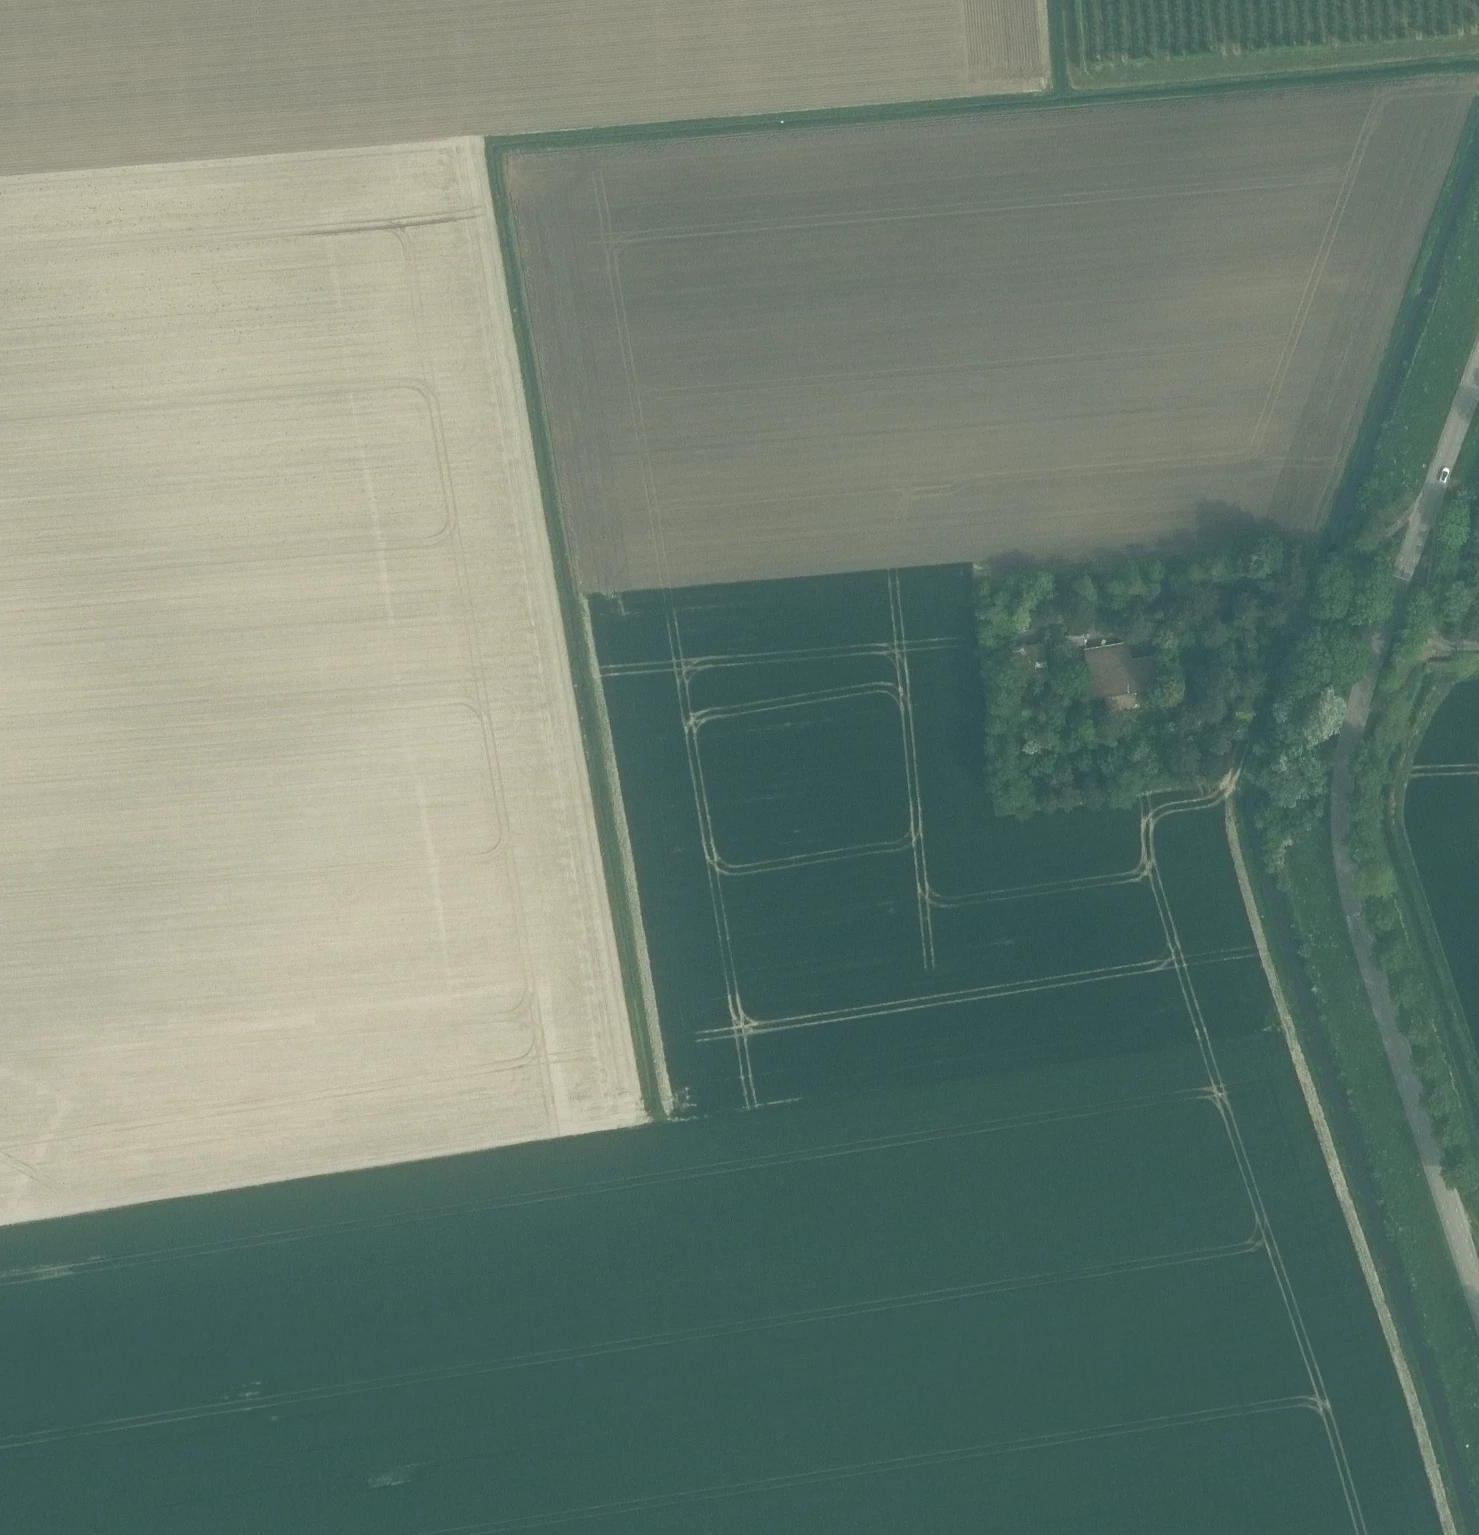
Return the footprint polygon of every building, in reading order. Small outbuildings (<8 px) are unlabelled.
[(1136,702),(1133,686),(1161,682),(1157,654),(1130,659),(1127,639),(1084,646),(1092,693),(1105,690),(1108,707),(1136,702)] [(1013,646),(1017,680),(1048,677),(1044,643),(1013,646)]
